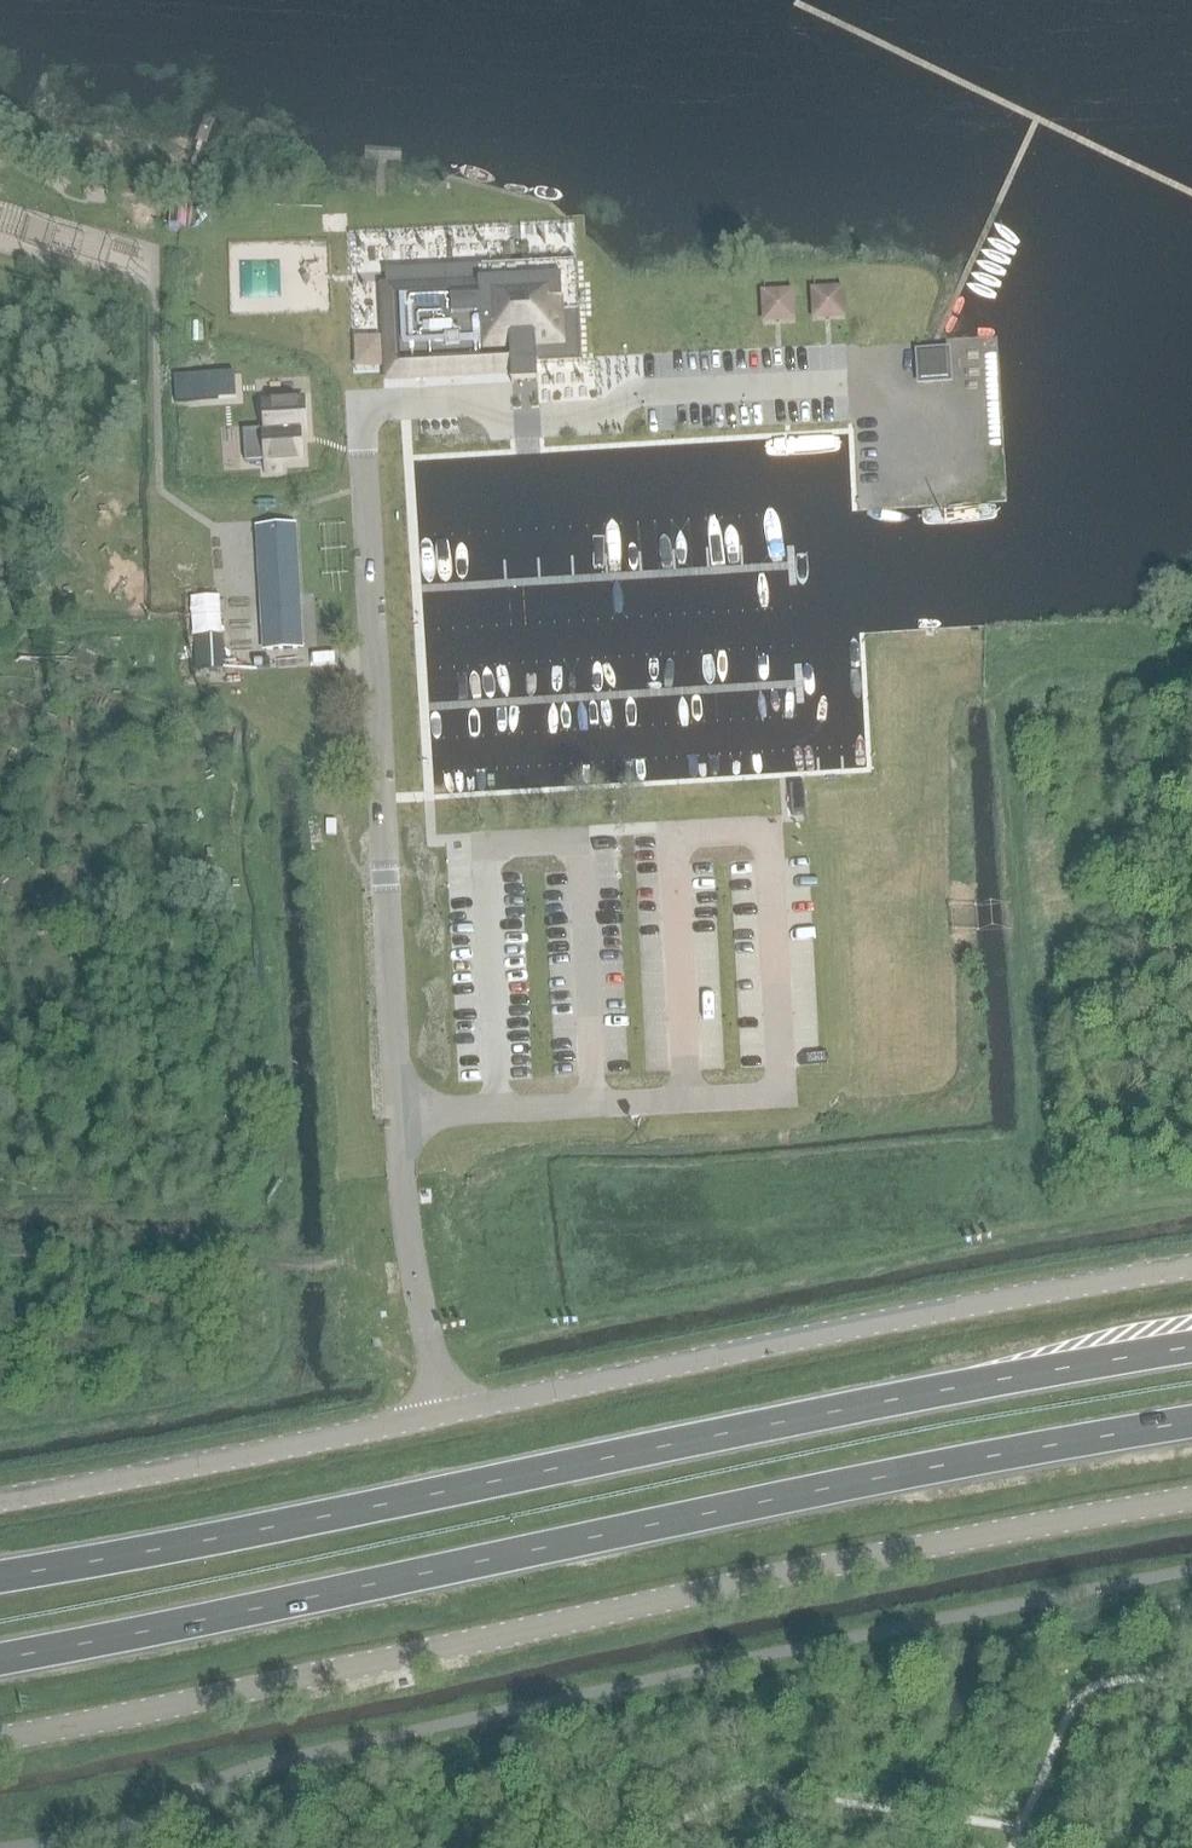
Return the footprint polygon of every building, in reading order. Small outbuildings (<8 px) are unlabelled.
[(458,276),(385,280),(390,380),(511,375),(524,375),(538,374),(537,364),(581,362),(577,260),(458,266),(458,276)] [(842,291),(817,292),(819,315),(843,314),(842,291)] [(791,294),(768,295),(769,317),(792,316),(791,294)] [(922,380),(947,379),(946,353),(921,354),(922,380)] [(217,375),(174,377),(176,402),(219,400),(217,375)] [(245,461),(266,460),(266,470),(280,469),(279,461),(301,460),(299,432),(307,432),(305,400),(265,402),(266,430),(243,432),(245,461)] [(928,432),(930,491),(982,489),(980,440),(958,441),(958,431),(928,432)] [(257,527),(264,650),(302,647),(295,525),(257,527)] [(221,636),(201,637),(203,671),(223,670),(221,636)] [(806,815),(804,786),(790,787),(792,816),(806,815)]
